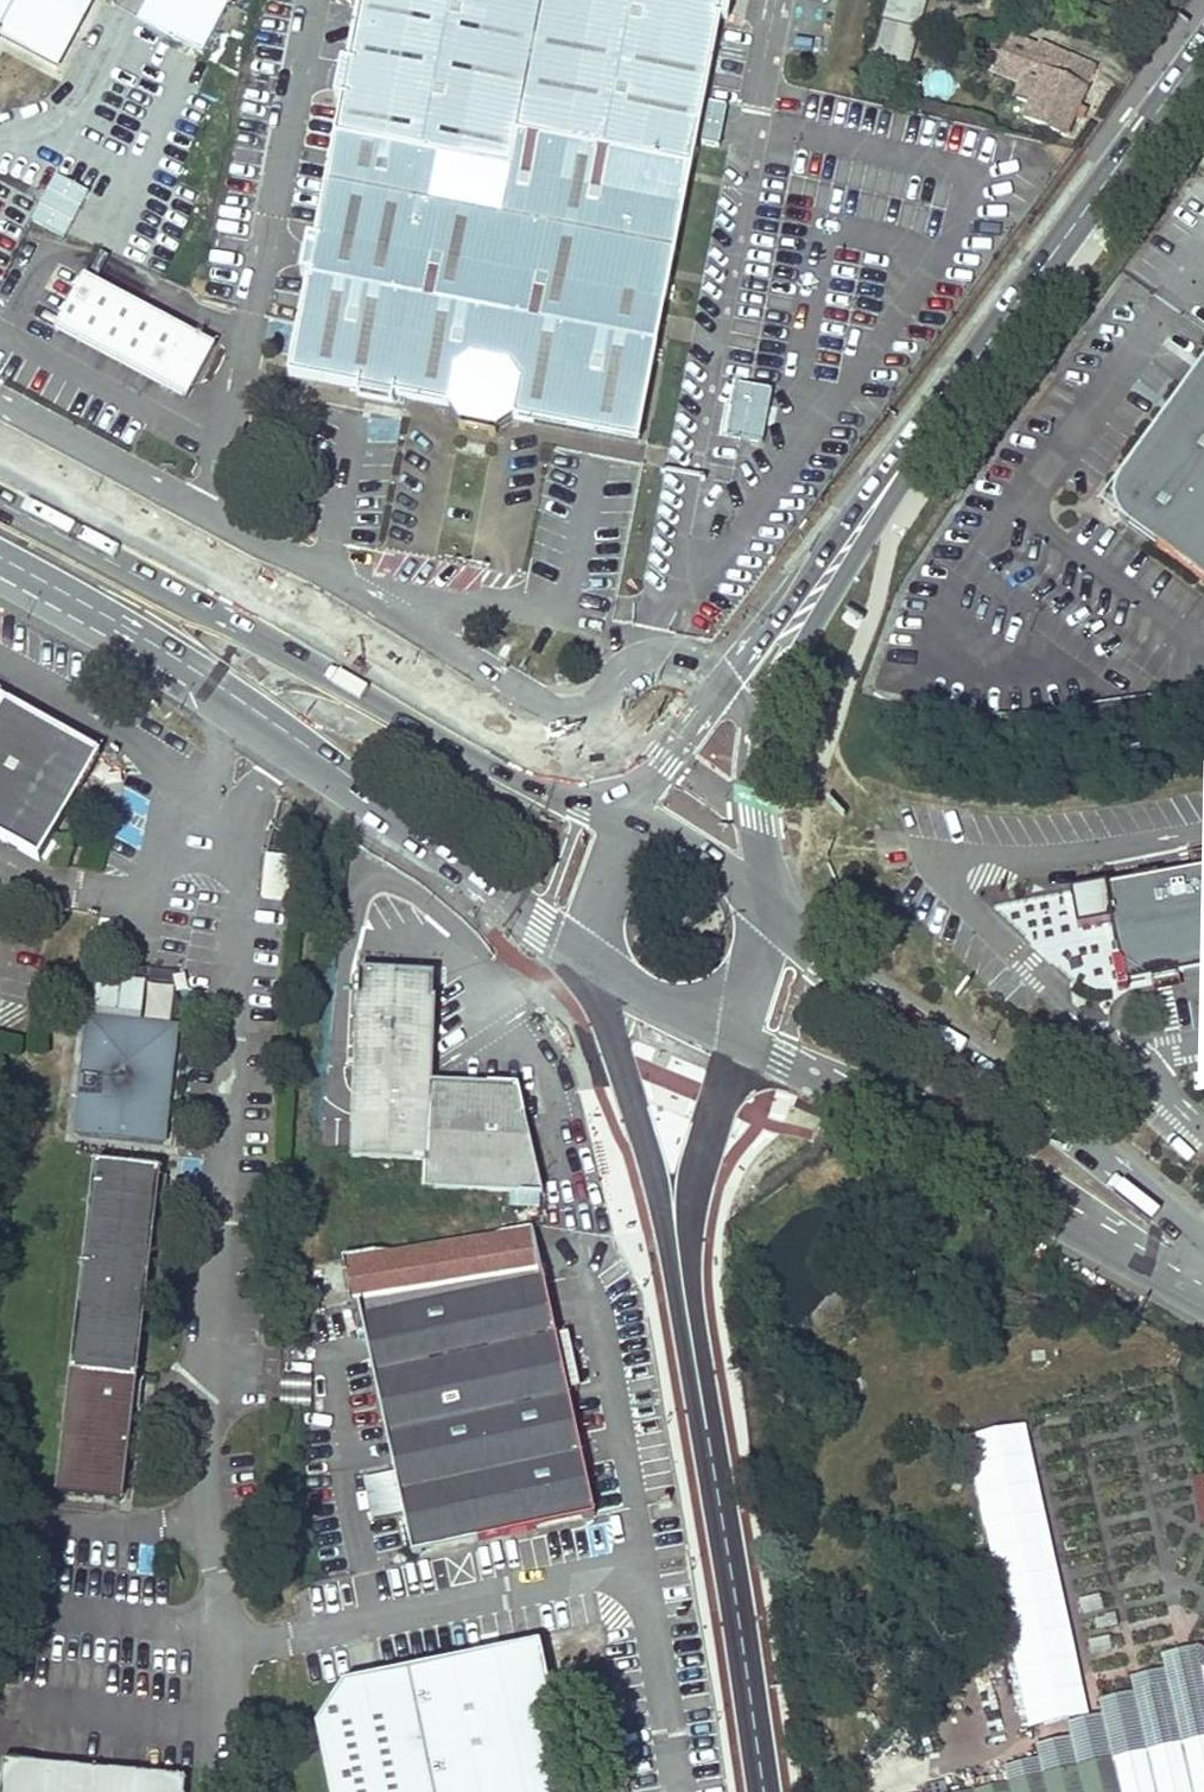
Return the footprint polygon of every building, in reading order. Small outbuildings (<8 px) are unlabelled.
[(58,68),(94,0),(0,0),(0,37),(58,68)] [(201,52),(227,5),(218,0),(149,0),(139,19),(201,52)] [(292,374),(361,387),(360,395),(396,401),(398,395),(451,405),(516,417),(642,441),(724,18),(732,18),(736,0),(364,0),(353,60),(345,59),(338,96),(345,97),(318,237),(311,235),(304,271),(312,272),(292,374)] [(869,55),(909,65),(927,0),(885,0),(869,55)] [(1101,70),(1013,29),(994,75),(1020,86),(1016,98),(1031,105),(1023,121),(1071,143),(1100,89),(1094,85),(1101,70)] [(708,102),(703,141),(722,143),(727,104),(708,102)] [(53,175),(33,222),(68,237),(88,191),(53,175)] [(217,347),(84,275),(53,332),(186,404),(217,347)] [(1121,477),(1121,476),(1116,488),(1114,498),(1116,509),(1121,520),(1129,527),(1203,581),(1203,362),(1121,477)] [(725,433),(764,441),(774,390),(736,382),(725,433)] [(516,417),(451,405),(463,421),(500,428),(516,417)] [(359,645),(364,637),(344,624),(339,632),(359,645)] [(39,853),(99,748),(0,692),(0,831),(39,853)] [(265,854),(263,897),(287,899),(290,855),(265,854)] [(1119,989),(1203,973),(1203,865),(1102,884),(1102,888),(1066,895),(1072,930),(1107,923),(1119,989)] [(354,1105),(352,1153),(424,1156),(423,1183),(542,1189),(517,1082),(429,1078),(429,1071),(434,971),(360,967),(354,1105)] [(88,1017),(75,1134),(166,1144),(179,1027),(88,1017)] [(99,1164),(61,1488),(120,1494),(159,1171),(99,1164)] [(558,1338),(534,1228),(344,1260),(354,1308),(361,1306),(397,1473),(364,1481),(373,1522),(406,1515),(415,1556),(597,1516),(570,1394),(583,1391),(571,1335),(558,1338)] [(1086,1718),(1031,1425),(970,1436),(1025,1729),(1086,1718)] [(503,1647),(547,1675),(540,1640),(503,1647)] [(330,1791),(571,1791),(547,1675),(503,1647),(344,1680),(315,1724),(330,1791)] [(1197,1648),(1160,1656),(1164,1671),(1128,1679),(1132,1694),(1099,1701),(1102,1715),(1066,1723),(1069,1738),(1035,1746),(1038,1760),(1003,1768),(1006,1783),(1112,1759),(1119,1791),(1203,1791),(1203,1651),(1197,1648)] [(315,1724),(344,1680),(308,1688),(315,1724)] [(1112,1759),(1006,1783),(964,1791),(1119,1791),(1112,1759)] [(186,1778),(2,1760),(0,1780),(0,1791),(185,1791),(186,1778)]
